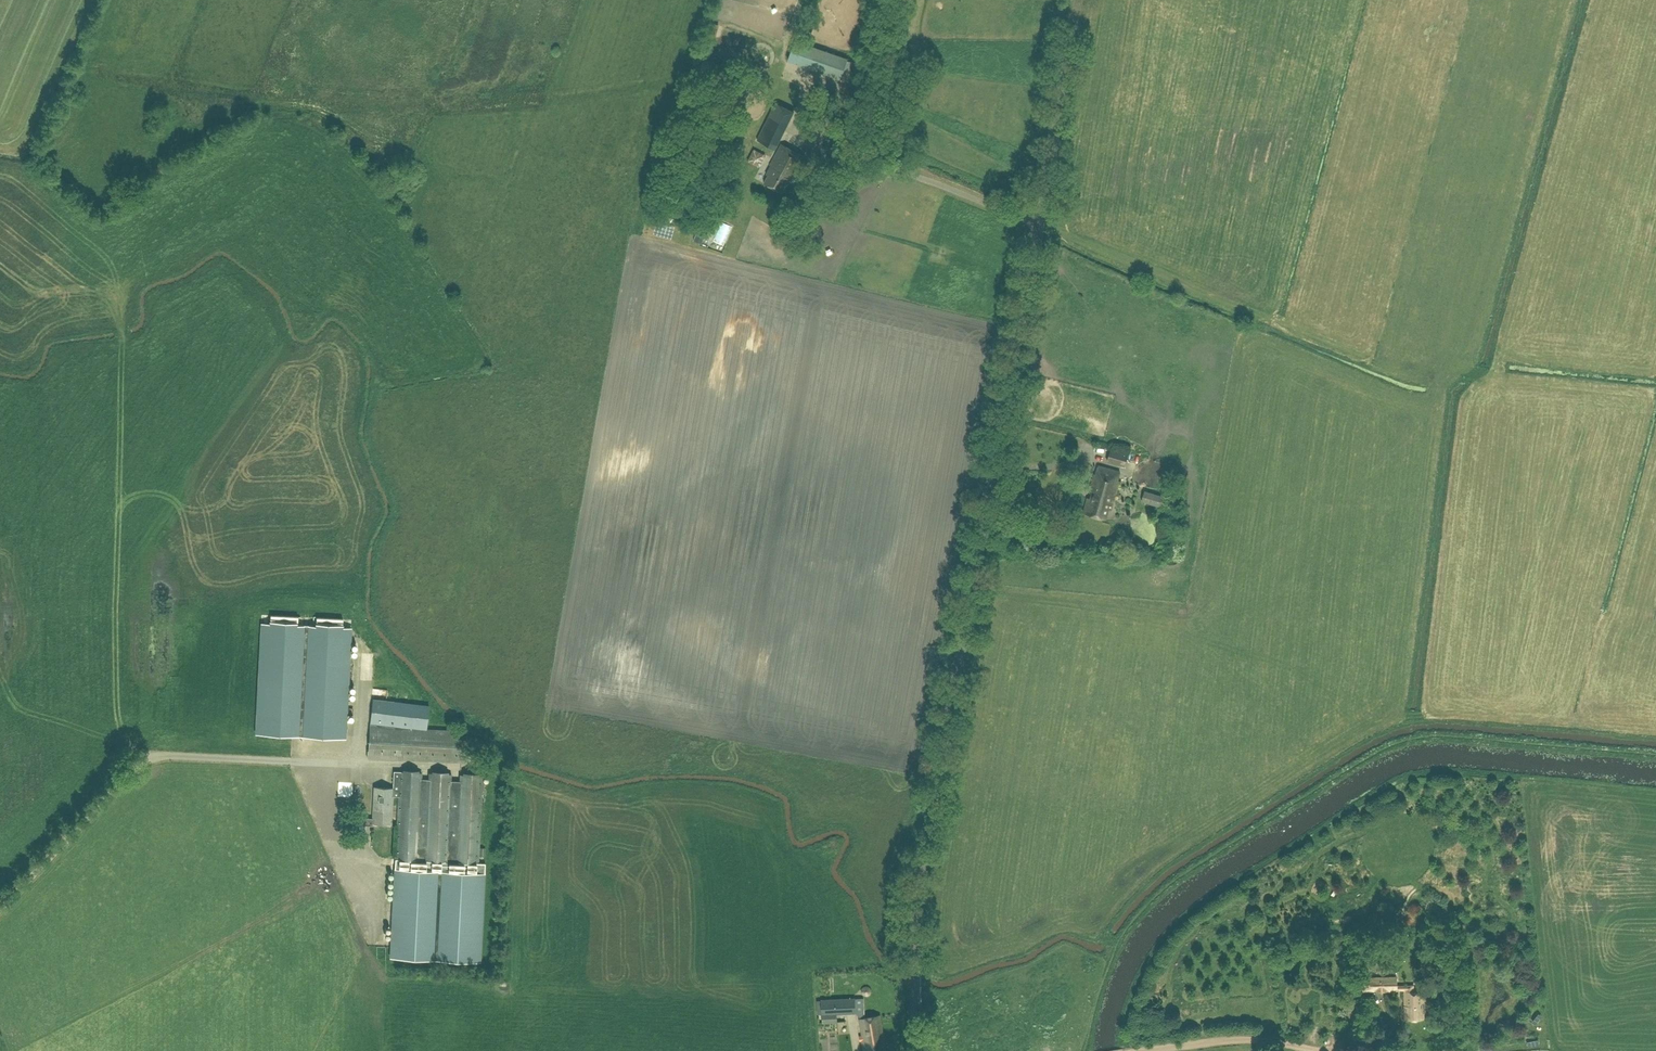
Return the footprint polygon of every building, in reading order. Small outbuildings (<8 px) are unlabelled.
[(840,78),(846,63),(847,58),(793,39),(786,59),(840,78)] [(888,73),(897,80),(905,70),(895,64),(888,73)] [(757,99),(755,108),(763,110),(765,101),(757,99)] [(776,149),(795,110),(777,102),(767,117),(755,139),(776,149)] [(717,149),(733,158),(740,146),(724,136),(717,149)] [(794,178),(806,156),(781,143),(770,165),(771,166),(766,174),(768,175),(764,183),(782,193),(788,183),(789,184),(793,177),(794,178)] [(760,168),(766,155),(753,149),(747,161),(760,168)] [(712,178),(717,169),(709,164),(704,174),(712,178)] [(727,241),(734,231),(726,226),(719,236),(727,241)] [(701,232),(698,241),(715,246),(718,237),(701,232)] [(1111,447),(1107,461),(1124,466),(1128,452),(1111,447)] [(1095,475),(1094,475),(1083,513),(1105,519),(1107,510),(1110,511),(1118,481),(1117,481),(1119,472),(1097,466),(1095,475)] [(1159,506),(1163,497),(1144,490),(1141,501),(1159,506)] [(255,731),(345,736),(345,735),(346,735),(346,733),(345,733),(351,628),(342,627),(342,619),(316,617),(316,626),(296,625),(296,621),(297,622),(298,616),(270,615),(270,624),(261,623),(255,731)] [(391,696),(390,689),(375,689),(376,697),(391,696)] [(466,742),(451,741),(452,729),(425,728),(428,705),(373,699),(370,722),(369,725),(369,726),(368,750),(367,750),(367,756),(366,756),(366,757),(465,761),(466,742)] [(363,822),(372,823),(391,824),(393,796),(398,796),(390,955),(480,959),(485,863),(478,862),(482,775),(459,774),(459,780),(451,780),(451,773),(428,772),(428,779),(421,778),(421,772),(393,771),(392,787),(374,786),(372,818),(354,817),(354,826),(363,826),(363,822)] [(1422,988),(1412,989),(1412,985),(1396,985),(1396,976),(1371,977),(1371,990),(1405,989),(1406,1018),(1423,1018),(1422,988)] [(822,1014),(855,1012),(855,998),(821,999),(822,1014)] [(885,1050),(879,1015),(861,1018),(864,1035),(861,1035),(864,1050),(879,1050),(885,1050)]
